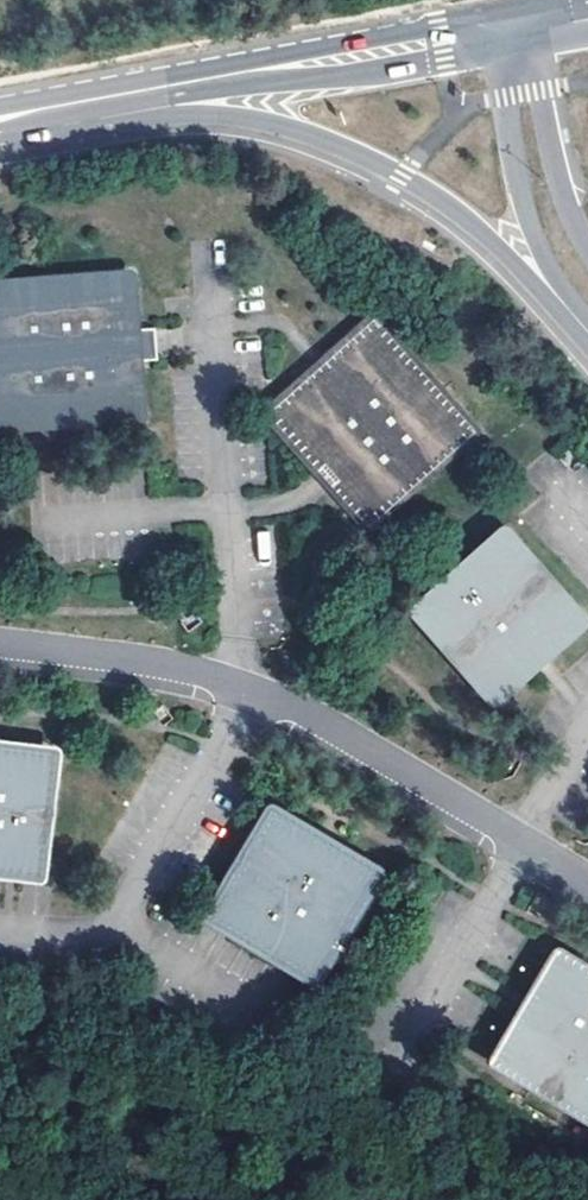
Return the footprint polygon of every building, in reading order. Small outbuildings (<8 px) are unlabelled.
[(135,267),(0,277),(0,430),(146,419),(140,343),(135,267)] [(475,430),(374,317),(319,365),(266,413),(367,525),(475,430)] [(587,624),(587,617),(506,523),(407,609),(492,707),(543,663),(587,624)] [(34,880),(51,759),(0,752),(0,875),(34,880)] [(325,836),(268,803),(202,915),(315,981),(381,869),(325,836)] [(556,942),(521,1001),(486,1061),(587,1121),(587,961),(556,942)]
